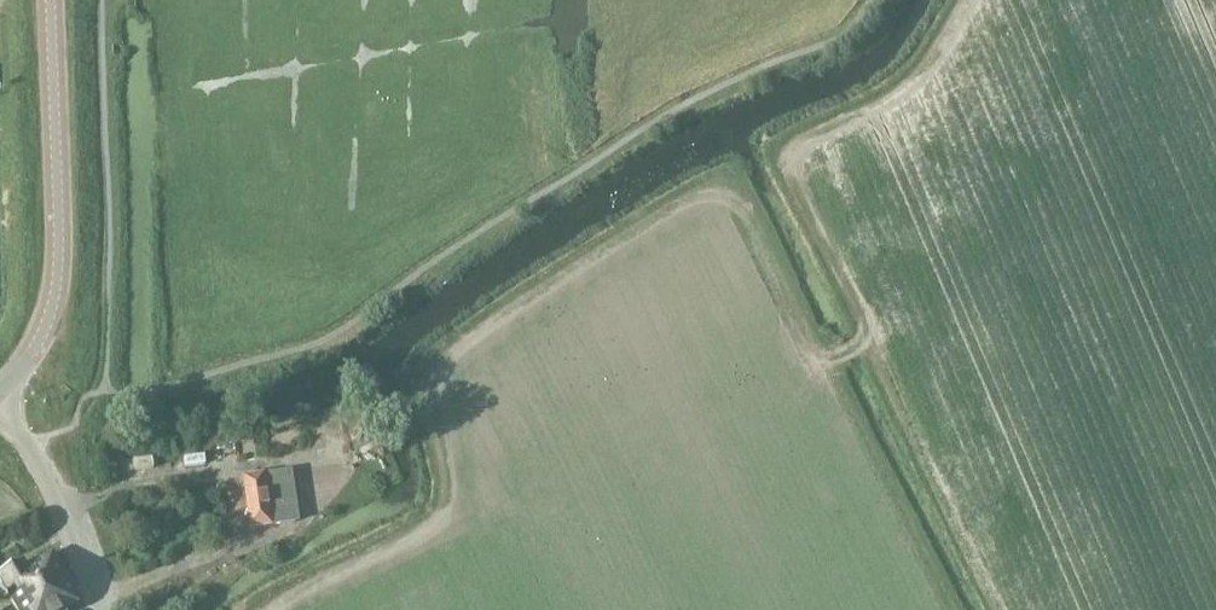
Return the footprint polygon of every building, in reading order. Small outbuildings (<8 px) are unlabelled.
[(294,523),(286,471),(242,477),(249,529),(294,523)] [(40,560),(26,568),(22,562),(0,575),(0,583),(16,609),(63,609),(79,601),(51,553),(40,560)]
